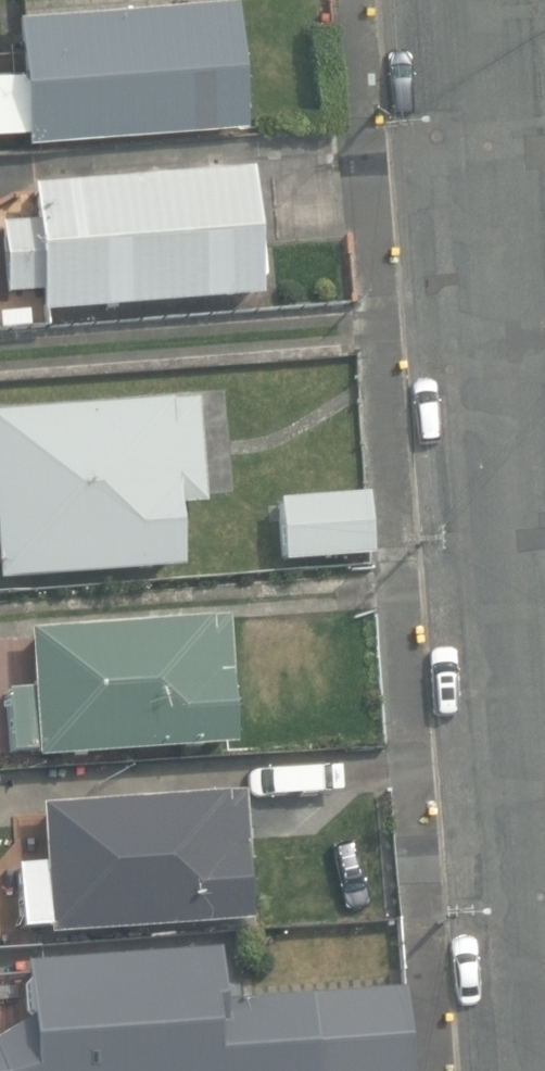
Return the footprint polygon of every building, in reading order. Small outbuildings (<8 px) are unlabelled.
[(26,136),(246,119),(237,0),(128,0),(17,9),(22,67),(0,69),(0,130),(26,128),(26,136)] [(35,290),(37,313),(261,295),(251,169),(34,187),(37,219),(1,222),(6,292),(35,290)] [(0,315),(0,331),(29,329),(27,313),(0,315)] [(2,582),(183,566),(181,542),(183,528),(182,521),(178,508),(177,502),(206,499),(198,402),(170,405),(169,401),(0,416),(0,559),(2,582)] [(281,501),(286,562),(374,556),(369,494),(281,501)] [(37,751),(37,756),(236,744),(229,619),(28,631),(31,688),(7,690),(11,753),(37,751)] [(49,925),(50,936),(247,920),(245,903),(250,894),(242,792),(41,808),(45,866),(20,867),(25,927),(49,925)] [(266,972),(264,941),(242,943),(243,974),(266,972)] [(219,1048),(224,1048),(218,946),(26,958),(31,1038),(0,1040),(0,1070),(221,1070),(219,1048)] [(283,1070),(405,1070),(401,1018),(280,1027),(283,1070)]
